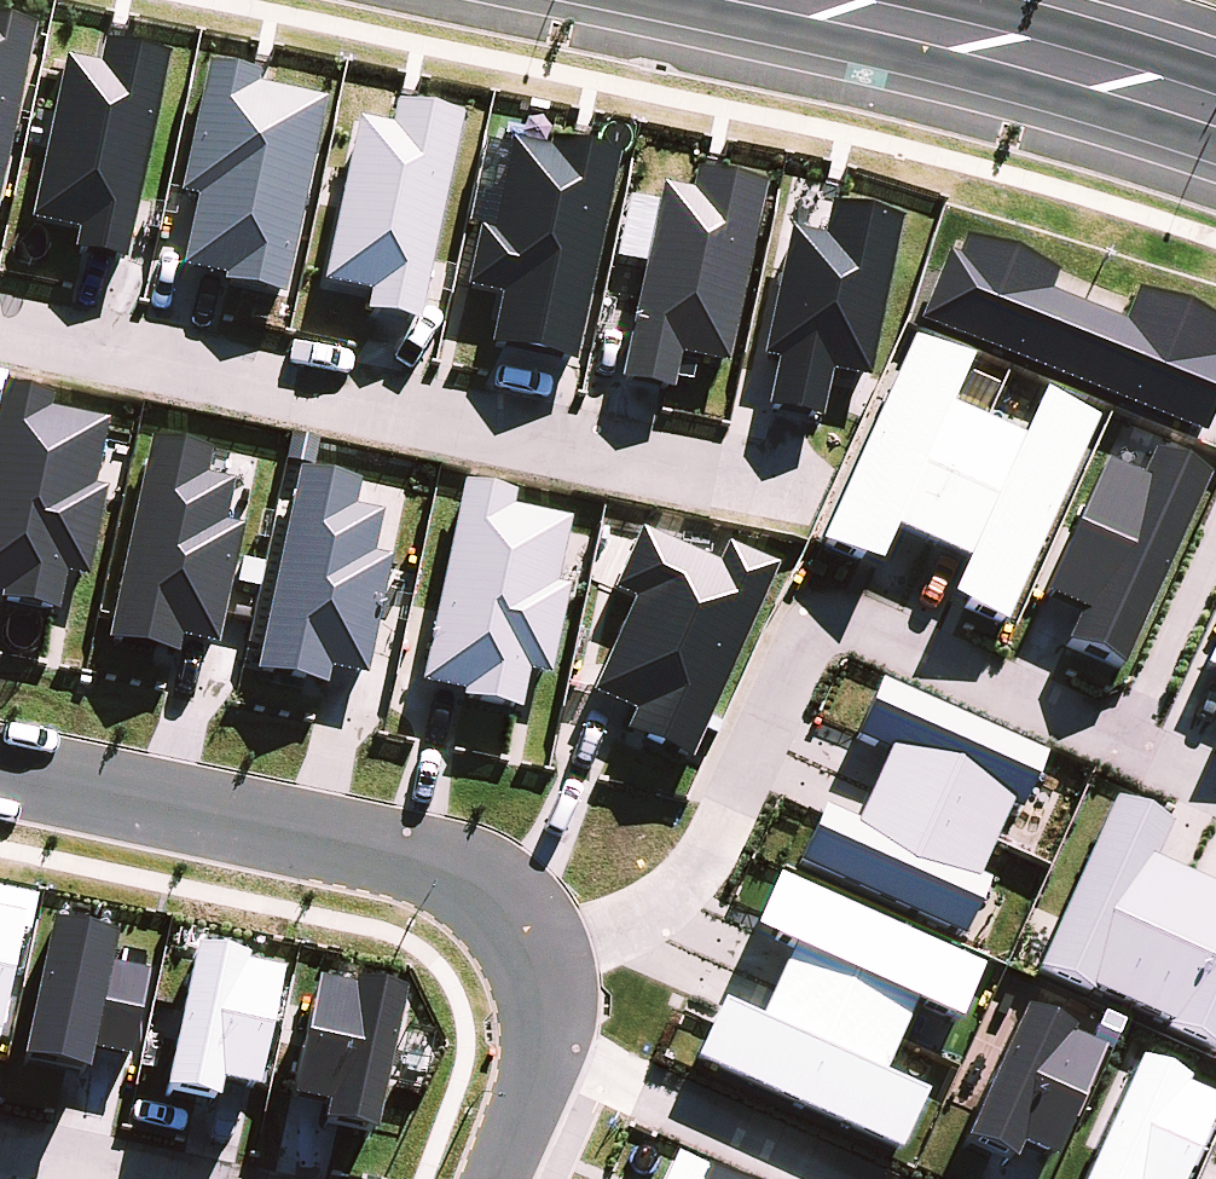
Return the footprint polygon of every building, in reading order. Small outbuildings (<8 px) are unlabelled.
[(32,37),(0,30),(0,184),(32,37)] [(69,258),(122,271),(166,66),(98,51),(92,74),(60,68),(26,229),(73,241),(69,258)] [(279,308),(320,111),(252,97),(255,87),(202,76),(175,204),(192,207),(177,279),(221,288),(219,296),(279,308)] [(360,321),(416,333),(460,128),(391,112),(388,127),(353,120),(318,292),(363,303),(360,321)] [(486,354),(571,372),(615,165),(545,150),(542,162),(505,154),(487,241),(473,238),(460,297),(496,304),(486,354)] [(675,364),(723,375),(762,195),(691,180),(686,203),(655,197),(616,388),(668,400),(675,364)] [(763,418),(816,429),(826,383),(863,389),(896,232),(825,216),(819,248),(783,240),(759,366),(773,369),(763,418)] [(914,330),(1199,444),(1215,403),(1215,370),(1212,368),(1215,357),(1215,334),(1128,298),(1116,330),(1045,302),(1054,284),(960,246),(952,265),(942,260),(914,330)] [(926,554),(982,432),(947,416),(966,373),(908,347),(814,552),(873,578),(891,538),(926,554)] [(0,395),(0,611),(52,623),(60,583),(83,589),(103,498),(91,496),(105,430),(46,419),(49,405),(0,395)] [(1016,447),(982,432),(926,554),(961,570),(943,609),(999,635),(1093,430),(1036,404),(1016,447)] [(209,461),(145,447),(102,650),(171,666),(176,646),(213,653),(238,536),(222,532),(232,491),(204,485),(209,461)] [(1117,679),(1205,485),(1149,460),(1136,488),(1099,471),(1038,605),(1077,622),(1062,655),(1117,679)] [(251,682),(321,698),(325,680),(362,688),(389,568),(370,564),(378,525),(348,518),(354,494),(295,481),(251,682)] [(547,686),(566,595),(553,592),(567,527),(510,515),(512,502),(459,489),(417,692),(460,701),(458,708),(518,720),(525,681),(547,686)] [(685,772),(774,577),(722,554),(713,574),(637,540),(609,600),(629,612),(587,703),(628,723),(619,742),(685,772)] [(1198,677),(1215,685),(1215,637),(1198,677)] [(883,760),(868,794),(991,849),(1007,815),(1015,818),(1041,761),(876,688),(850,745),(883,760)] [(977,881),(991,849),(868,794),(854,826),(820,811),(794,869),(959,943),(985,885),(977,881)] [(1084,998),(1124,1016),(1184,886),(1150,870),(1167,833),(1110,807),(1031,979),(1082,1002),(1084,998)] [(896,1043),(910,1012),(952,1031),(978,974),(774,883),(747,941),(786,958),(772,987),(896,1043)] [(1124,1016),(1160,1032),(1159,1036),(1214,1061),(1215,1057),(1215,900),(1184,886),(1124,1016)] [(9,942),(0,940),(0,983),(9,942)] [(102,961),(38,948),(8,1085),(72,1098),(80,1062),(123,1071),(141,985),(99,976),(102,961)] [(182,970),(151,1116),(202,1127),(206,1108),(244,1116),(269,997),(230,989),(232,981),(182,970)] [(877,1085),(896,1043),(772,987),(754,1028),(715,1010),(689,1068),(895,1161),(921,1105),(877,1085)] [(360,1157),(389,1013),(338,1003),(337,1010),(303,1003),(279,1122),(311,1128),(307,1146),(360,1157)] [(1089,1072),(1058,1058),(1061,1050),(1012,1028),(951,1163),(986,1178),(1000,1178),(1006,1165),(1036,1178),(1041,1178),(1089,1072)] [(1205,1124),(1172,1109),(1175,1102),(1126,1079),(1080,1178),(1179,1178),(1205,1124)]
